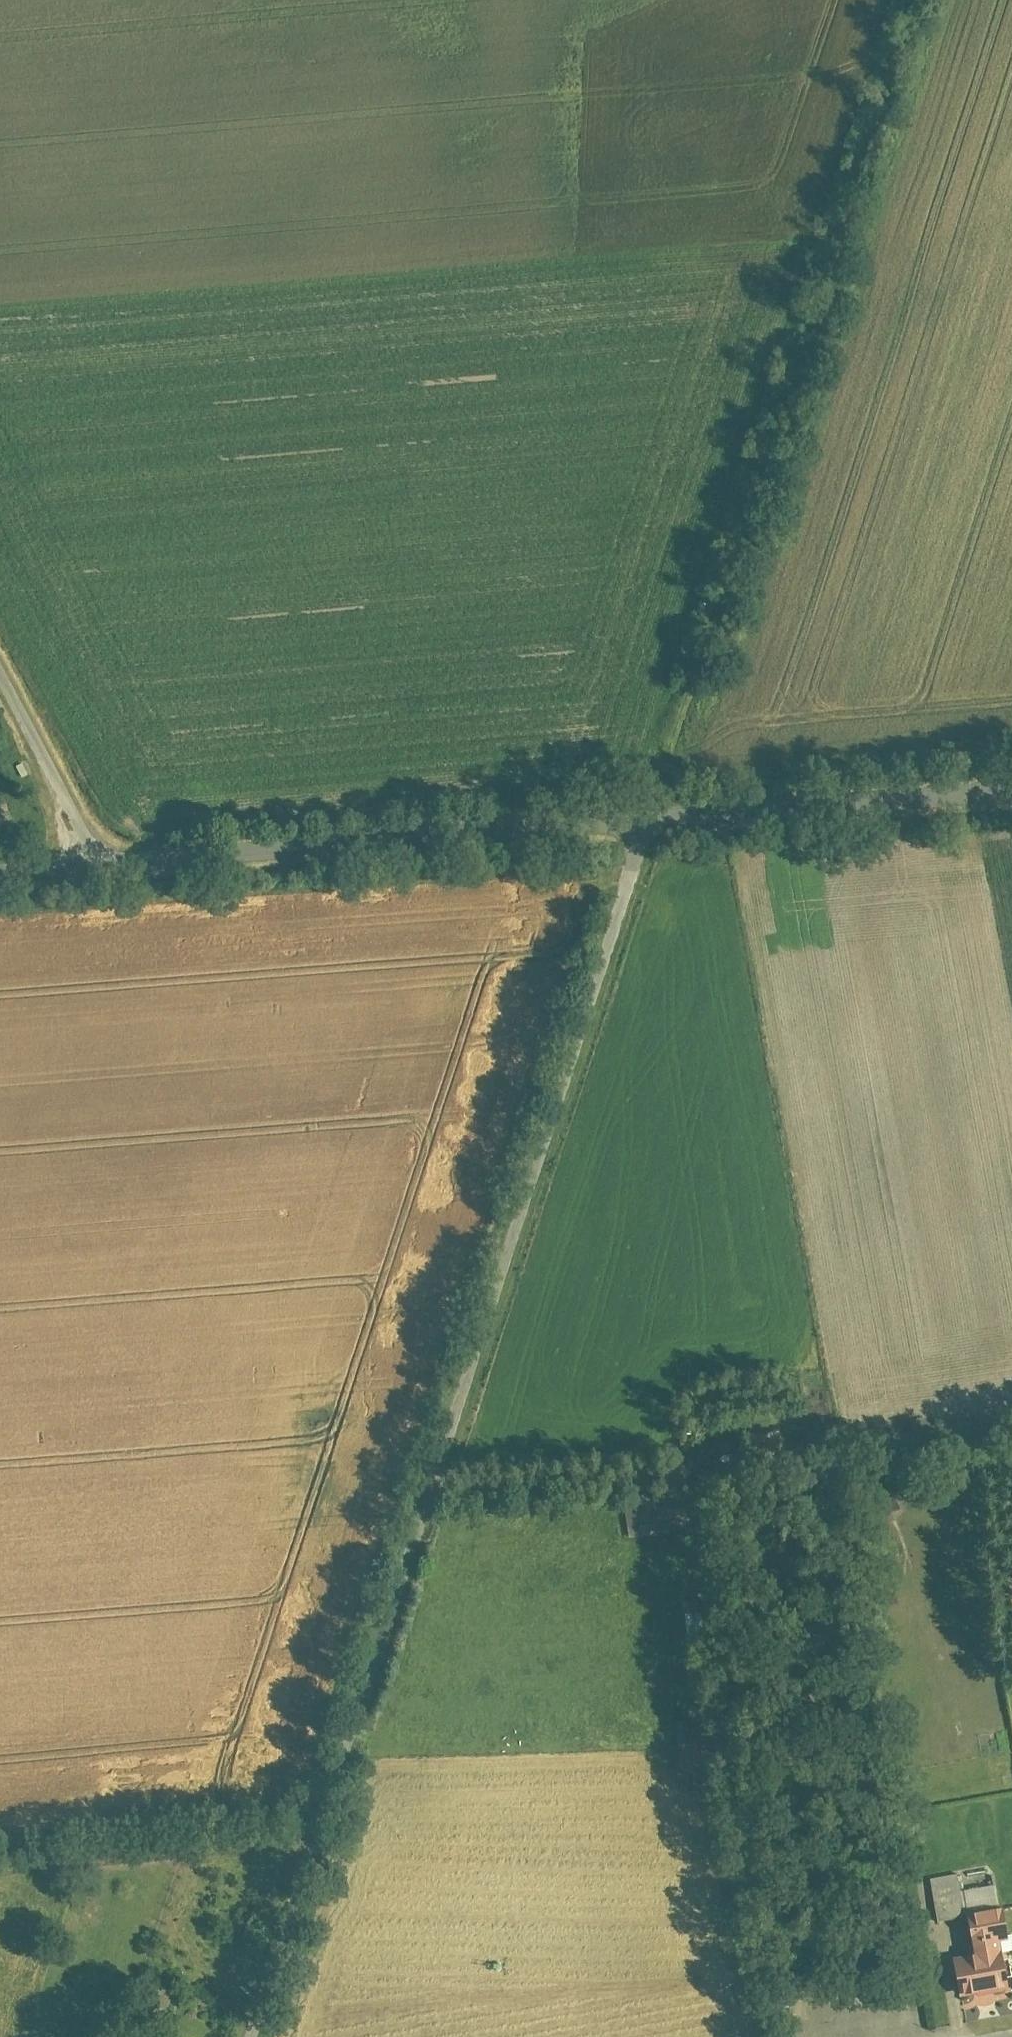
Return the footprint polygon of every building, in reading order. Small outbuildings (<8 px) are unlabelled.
[(778,1432),(749,1434),(751,1470),(781,1469),(778,1432)] [(667,1492),(623,1498),(629,1539),(650,1536),(649,1529),(672,1526),(667,1492)] [(959,1874),(931,1878),(936,1916),(964,1912),(961,1889),(959,1874)] [(998,1908),(994,1884),(961,1889),(964,1912),(998,1908)] [(1006,1935),(1002,1907),(998,1908),(964,1912),(968,1940),(999,1936),(1006,1935)] [(999,1936),(968,1940),(970,1955),(1001,1951),(999,1936)] [(970,1955),(952,1958),(957,1993),(1006,1986),(1001,1951),(970,1955)] [(973,1993),(973,2004),(998,2004),(998,1993),(973,1993)]
